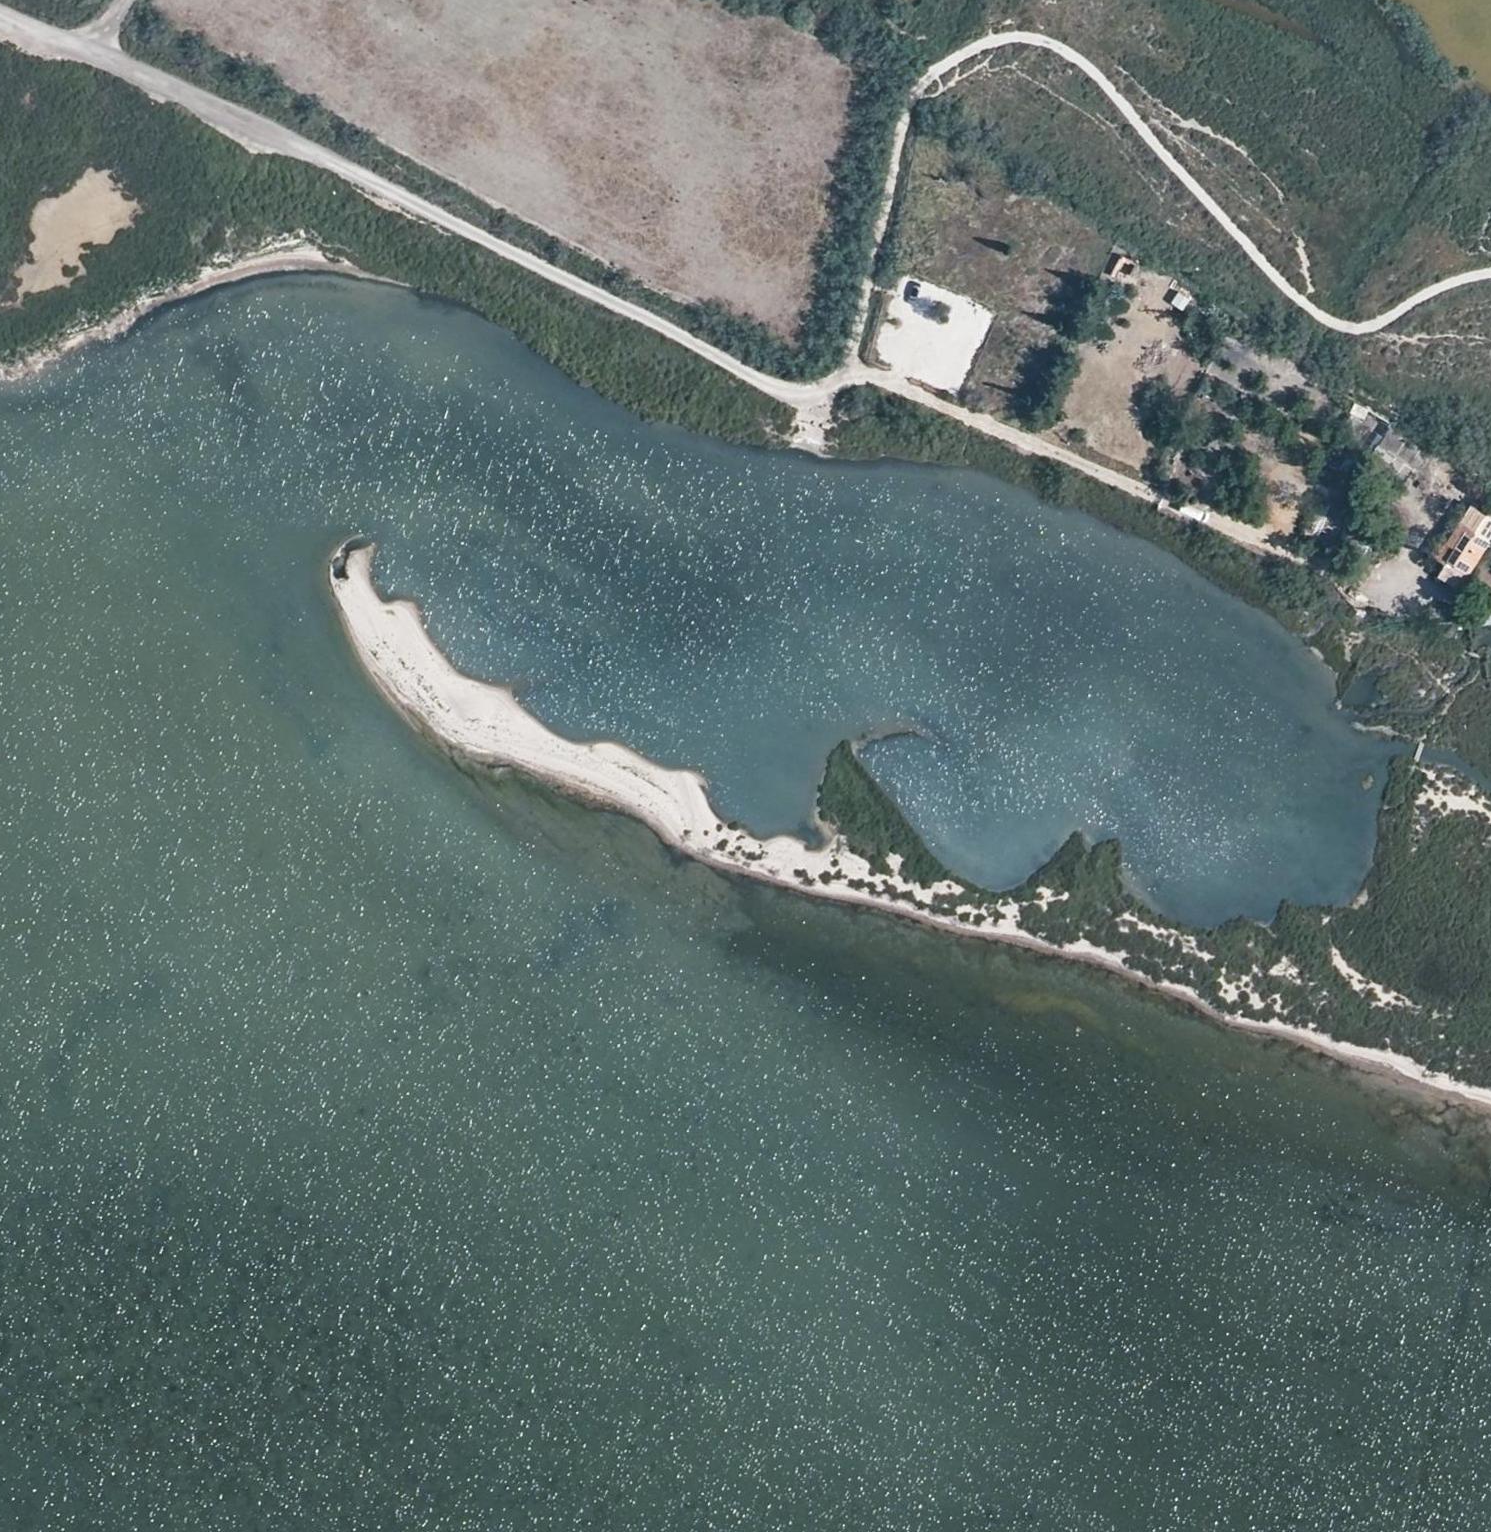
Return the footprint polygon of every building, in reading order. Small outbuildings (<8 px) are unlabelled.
[(1143,265),(1123,254),(1112,274),(1132,285),(1143,265)] [(1190,299),(1176,291),(1168,304),(1182,312),(1190,299)] [(1405,481),(1424,459),(1390,429),(1371,451),(1405,481)] [(1434,482),(1458,493),(1464,480),(1439,470),(1434,482)] [(1444,562),(1447,558),(1467,570),(1488,539),(1490,541),(1490,515),(1486,511),(1475,529),(1461,519),(1447,541),(1441,537),(1430,553),(1444,562)] [(1467,570),(1447,558),(1444,562),(1438,572),(1458,585),(1467,570)]
